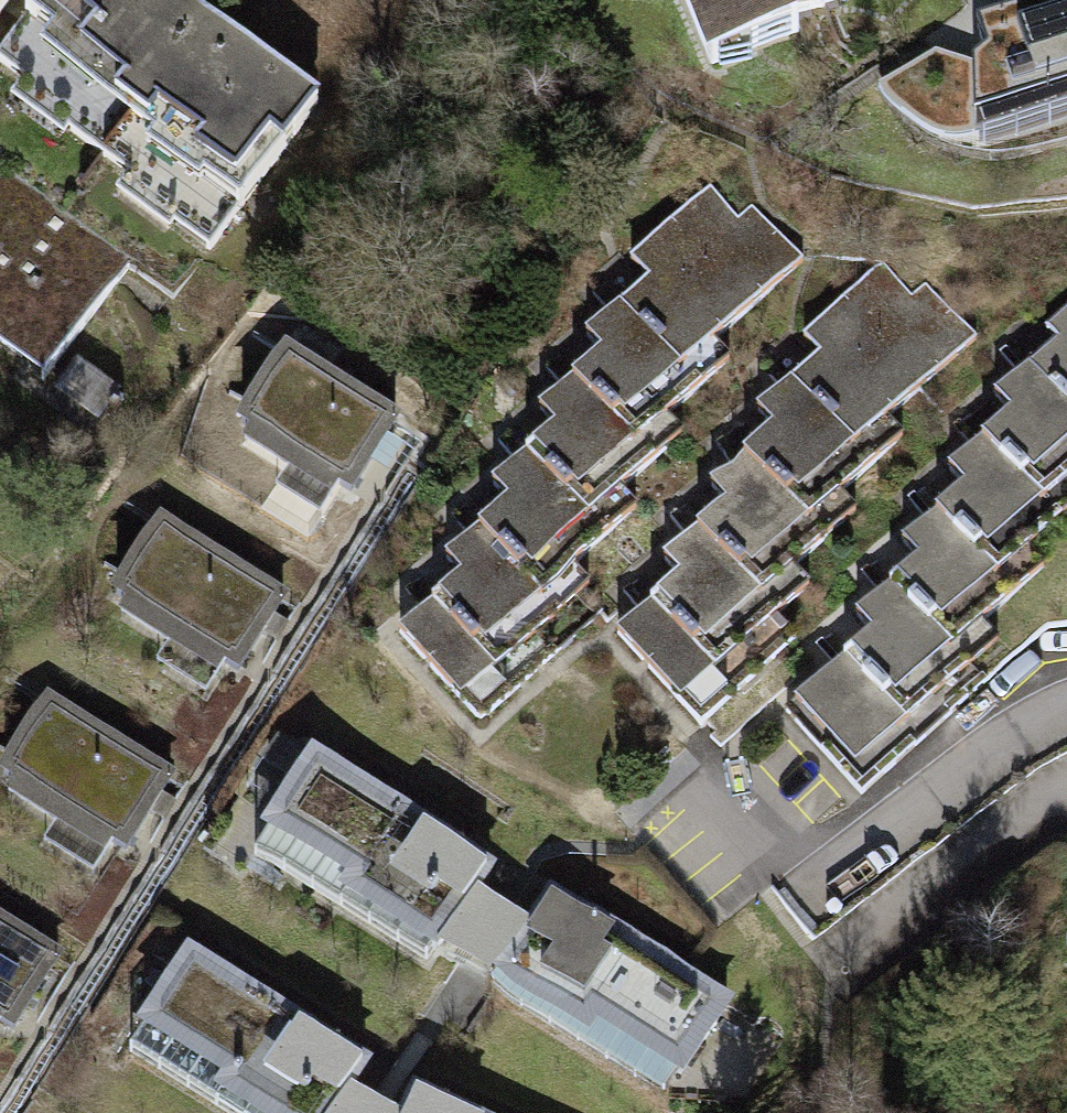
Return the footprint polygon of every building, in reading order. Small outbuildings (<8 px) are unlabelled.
[(313,112),(150,0),(0,0),(0,22),(41,50),(27,70),(131,142),(117,162),(209,225),(256,156),(274,168),(313,112)] [(706,78),(868,0),(668,0),(706,78)] [(1014,50),(1060,159),(1066,156),(1066,28),(1014,50)] [(103,381),(58,348),(128,254),(0,158),(0,371),(25,390),(34,379),(79,413),(103,381)] [(796,262),(750,208),(732,224),(705,194),(627,265),(647,288),(583,345),(600,363),(536,421),(550,436),(488,491),(502,506),(440,563),(453,578),(393,631),(473,720),(505,692),(476,660),(542,601),(529,586),(592,529),(575,511),(640,453),(623,434),(796,262)] [(807,517),(971,349),(884,254),(788,342),(810,365),(753,416),(770,434),(709,491),(721,504),(656,564),(673,582),(611,639),(691,726),(725,691),(701,666),(769,608),(753,591),(817,533),(807,517)] [(853,799),(947,718),(930,698),(963,670),(948,654),(1024,588),(1009,571),(1066,521),(1066,312),(1037,337),(1050,352),(988,406),(1002,422),(937,478),(952,495),(888,551),(903,569),(842,621),(859,641),(778,712),(853,799)] [(273,356),(234,436),(359,497),(398,417),(273,356)] [(152,526),(112,606),(237,667),(276,587),(152,526)] [(0,762),(0,787),(115,843),(154,763),(29,702),(0,762)] [(324,753),(263,855),(699,1112),(762,1006),(578,897),(557,933),(502,901),(521,869),(324,753)] [(27,1016),(66,936),(0,904),(0,1003),(27,1016)] [(372,1095),(396,1049),(188,939),(138,1034),(207,1070),(212,1061),(246,1079),(234,1103),(253,1112),(406,1112),(372,1095)] [(437,1077),(418,1112),(509,1112),(437,1077)]
